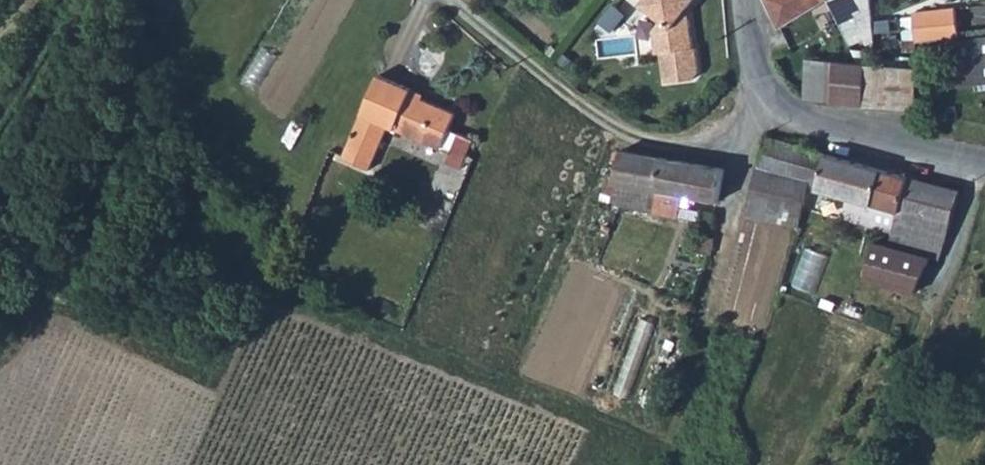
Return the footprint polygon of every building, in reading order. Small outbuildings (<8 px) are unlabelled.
[(666,15),(657,26),(660,48),(697,44),(693,15),(686,9),(694,0),(647,0),(666,15)] [(782,23),(822,0),(768,0),(782,23)] [(829,3),(839,20),(852,43),(864,36),(867,43),(874,39),(874,31),(870,0),(828,0),(829,3)] [(915,27),(916,40),(960,34),(955,1),(914,7),(914,13),(915,27)] [(901,15),(902,28),(915,27),(914,13),(901,15)] [(951,39),(957,85),(984,81),(984,35),(951,39)] [(697,44),(660,48),(663,79),(691,75),(699,68),(697,44)] [(833,97),(836,58),(807,56),(804,93),(833,97)] [(864,100),(866,61),(836,58),(833,97),(864,100)] [(875,61),(866,61),(864,100),(914,106),(918,65),(875,61)] [(431,133),(446,140),(460,111),(415,89),(416,85),(384,69),(347,151),(373,163),(392,122),(428,139),(431,133)] [(929,118),(942,118),(941,102),(928,103),(929,118)] [(428,139),(444,146),(446,140),(431,133),(428,139)] [(765,134),(757,165),(809,180),(818,183),(827,152),(765,134)] [(653,187),(718,199),(722,168),(621,152),(616,180),(609,178),(604,192),(617,195),(616,203),(650,208),(653,187)] [(938,257),(960,188),(827,152),(818,183),(817,186),(896,209),(887,241),(938,257)] [(757,165),(751,185),(804,197),(809,180),(757,165)] [(747,209),(798,223),(804,197),(751,185),(747,209)] [(922,255),(874,244),(865,281),(914,292),(922,255)] [(794,287),(818,292),(825,252),(801,248),(794,287)]
